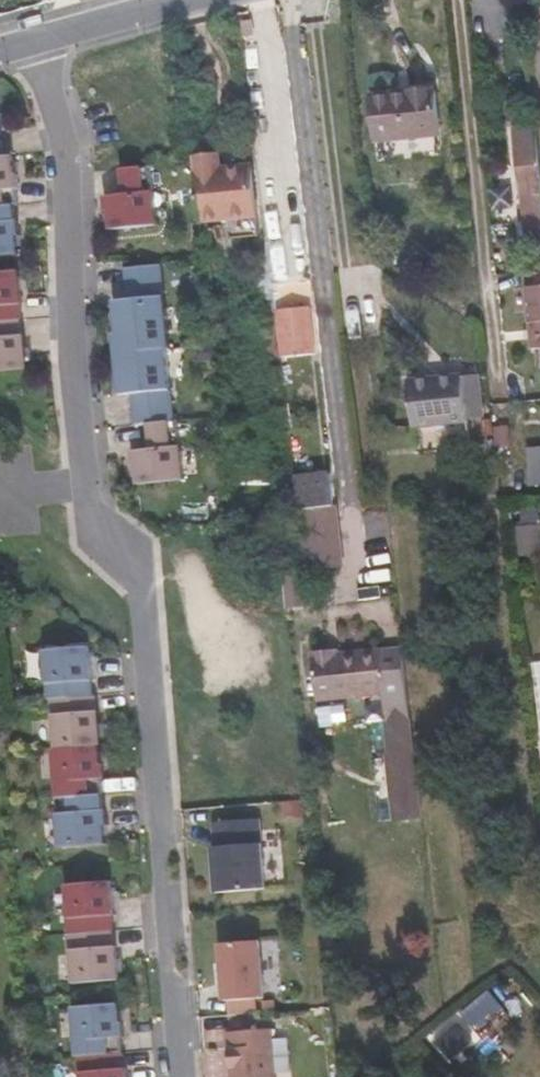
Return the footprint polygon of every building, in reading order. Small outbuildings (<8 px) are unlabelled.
[(443,156),(435,89),(373,96),(381,162),(443,156)] [(539,236),(539,168),(537,129),(516,131),(526,237),(539,236)] [(15,202),(19,202),(17,186),(20,186),(19,171),(16,171),(14,153),(6,154),(0,154),(0,204),(15,202)] [(223,159),(197,161),(203,222),(233,220),(228,173),(225,173),(223,159)] [(159,223),(152,163),(123,167),(126,192),(106,194),(108,209),(111,209),(113,228),(159,223)] [(254,170),(242,171),(247,218),(259,217),(254,170)] [(228,173),(233,220),(247,218),(242,171),(228,173)] [(20,252),(18,232),(21,232),(19,218),(16,218),(15,202),(0,204),(0,254),(20,252)] [(172,347),(164,262),(126,266),(129,297),(115,298),(118,331),(115,332),(117,353),(168,348),(172,347)] [(21,318),(23,318),(21,302),(23,301),(20,267),(0,269),(0,320),(21,318)] [(528,284),(530,322),(531,349),(539,349),(539,284),(528,284)] [(282,360),(316,356),(311,310),(277,314),(282,360)] [(21,318),(0,320),(0,370),(29,367),(26,332),(23,332),(21,318)] [(517,349),(531,349),(530,322),(515,323),(517,349)] [(175,420),(168,348),(117,353),(121,393),(133,392),(136,424),(150,422),(175,420)] [(464,376),(464,372),(411,377),(416,431),(469,426),(469,421),(464,376)] [(479,375),(464,376),(469,421),(484,419),(479,375)] [(180,420),(175,420),(150,422),(152,448),(133,450),(134,465),(138,464),(139,483),(185,479),(180,420)] [(513,446),(512,428),(501,429),(503,447),(513,446)] [(539,485),(539,448),(531,449),(533,486),(539,485)] [(300,513),(334,509),(333,494),(298,498),(300,513)] [(334,509),(300,513),(301,527),(304,551),(306,568),(314,568),(341,566),(334,509)] [(304,551),(301,527),(290,527),(293,552),(304,551)] [(520,529),(522,551),(539,549),(539,527),(520,529)] [(308,571),(295,572),(299,606),(310,605),(308,571)] [(295,572),(285,573),(288,607),(299,606),(295,572)] [(50,697),(93,694),(90,645),(44,648),(47,697),(50,697)] [(310,711),(331,710),(325,660),(323,660),(322,657),(305,658),(310,711)] [(406,657),(390,658),(394,693),(401,755),(408,821),(424,818),(417,753),(406,657)] [(370,731),(385,730),(378,659),(365,660),(365,658),(325,660),(331,710),(368,707),(370,731)] [(385,730),(387,756),(393,822),(408,821),(401,755),(394,693),(390,658),(378,659),(385,730)] [(56,747),(100,744),(102,744),(100,710),(97,710),(96,694),(93,694),(50,697),(51,713),(53,713),(56,747)] [(102,794),(103,794),(102,778),(105,778),(103,763),(101,763),(100,744),(56,747),(53,747),(57,797),(102,794)] [(57,797),(56,797),(59,847),(106,843),(104,824),(107,824),(106,809),(103,809),(102,794),(57,797)] [(214,823),(217,847),(214,847),(218,892),(266,888),(260,819),(214,823)] [(67,919),(68,935),(112,932),(114,932),(113,915),(114,915),(112,881),(66,884),(69,919),(67,919)] [(342,889),(331,890),(332,901),(343,901),(342,889)] [(332,901),(331,890),(323,891),(325,912),(344,909),(343,901),(332,901)] [(68,935),(67,935),(68,951),(71,951),(73,984),(119,980),(116,946),(113,946),(112,932),(68,935)] [(260,941),(221,944),(225,1000),(264,997),(260,941)] [(77,1057),(78,1057),(123,1053),(122,1037),(125,1037),(123,1022),(120,1022),(119,1003),(73,1007),(77,1057)] [(464,1022),(442,1042),(455,1056),(477,1037),(464,1022)] [(229,1032),(232,1066),(235,1066),(236,1076),(276,1076),(272,1028),(229,1032)] [(78,1057),(79,1074),(81,1074),(81,1076),(127,1076),(127,1068),(125,1068),(123,1053),(78,1057)]
